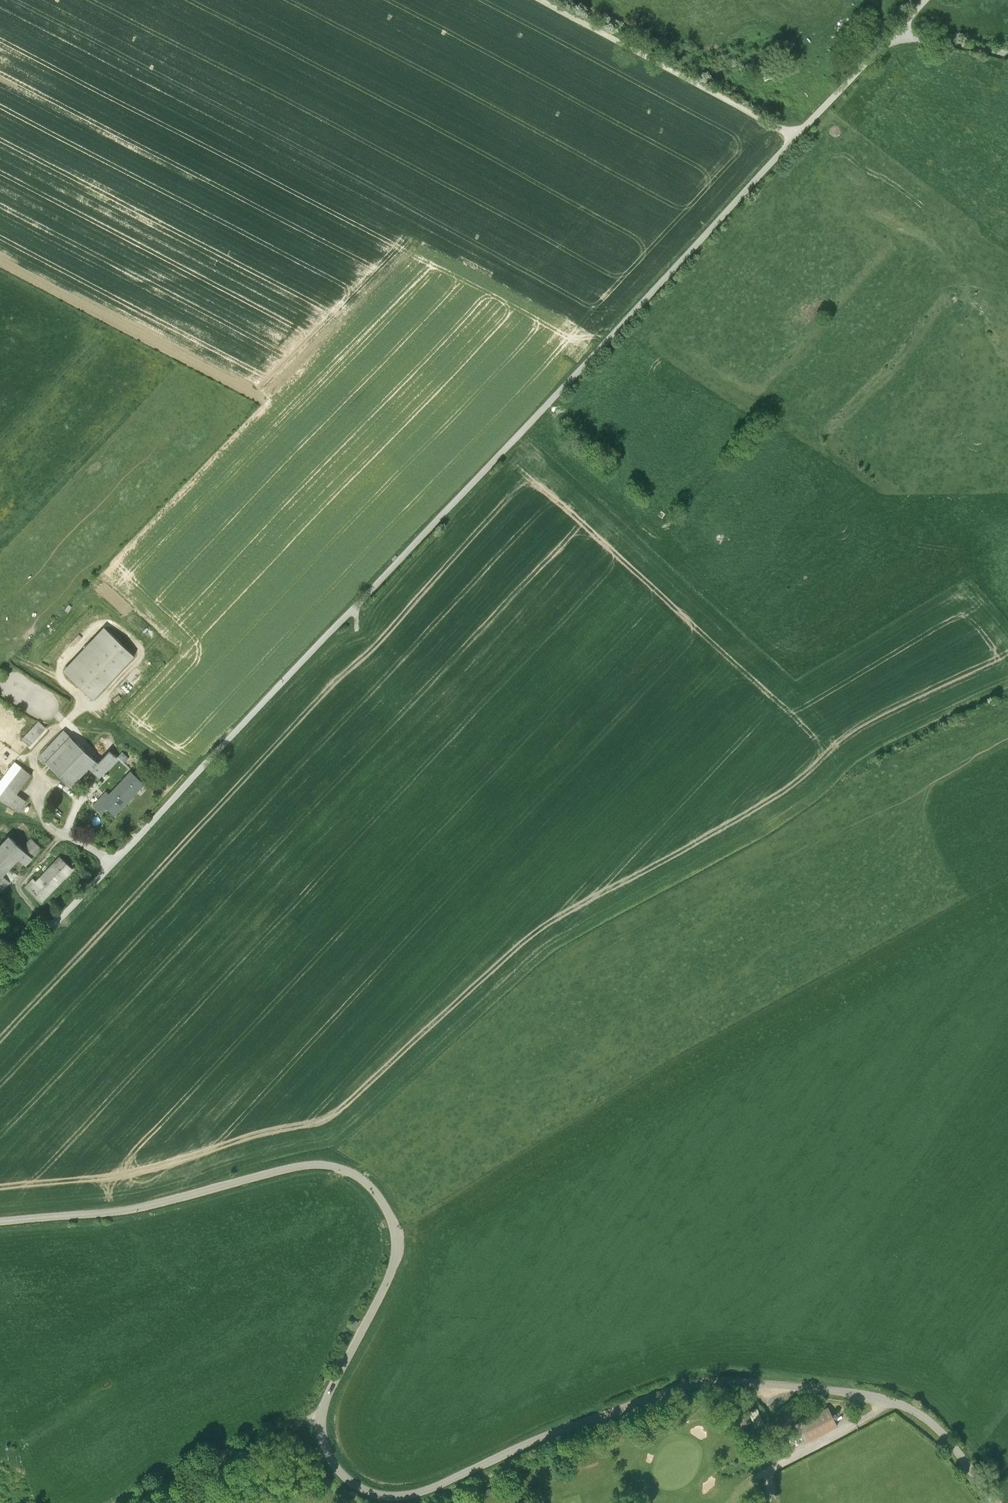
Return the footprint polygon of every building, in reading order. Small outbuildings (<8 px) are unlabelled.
[(104,626),(63,670),(94,698),(135,654),(104,626)] [(29,731),(36,738),(55,720),(48,712),(29,731)] [(104,764),(113,773),(133,753),(125,745),(112,759),(76,724),(49,751),(83,785),(104,764)] [(22,794),(38,773),(20,759),(0,786),(0,795),(24,813),(32,802),(22,794)] [(120,806),(128,814),(159,779),(146,768),(111,808),(115,812),(120,806)] [(13,892),(4,883),(22,865),(29,872),(48,853),(37,842),(26,853),(14,841),(0,854),(0,905),(13,892)] [(30,898),(44,912),(79,877),(65,863),(30,898)] [(795,1423),(804,1440),(836,1424),(827,1407),(795,1423)]
